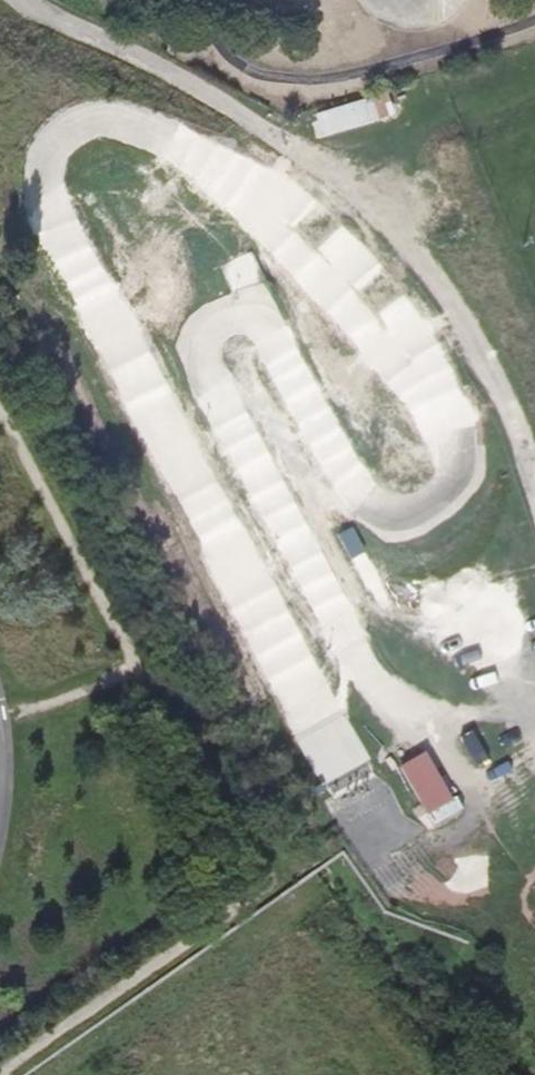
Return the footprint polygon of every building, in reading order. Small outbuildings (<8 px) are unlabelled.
[(425,752),(399,765),(426,815),(452,801),(425,752)]
